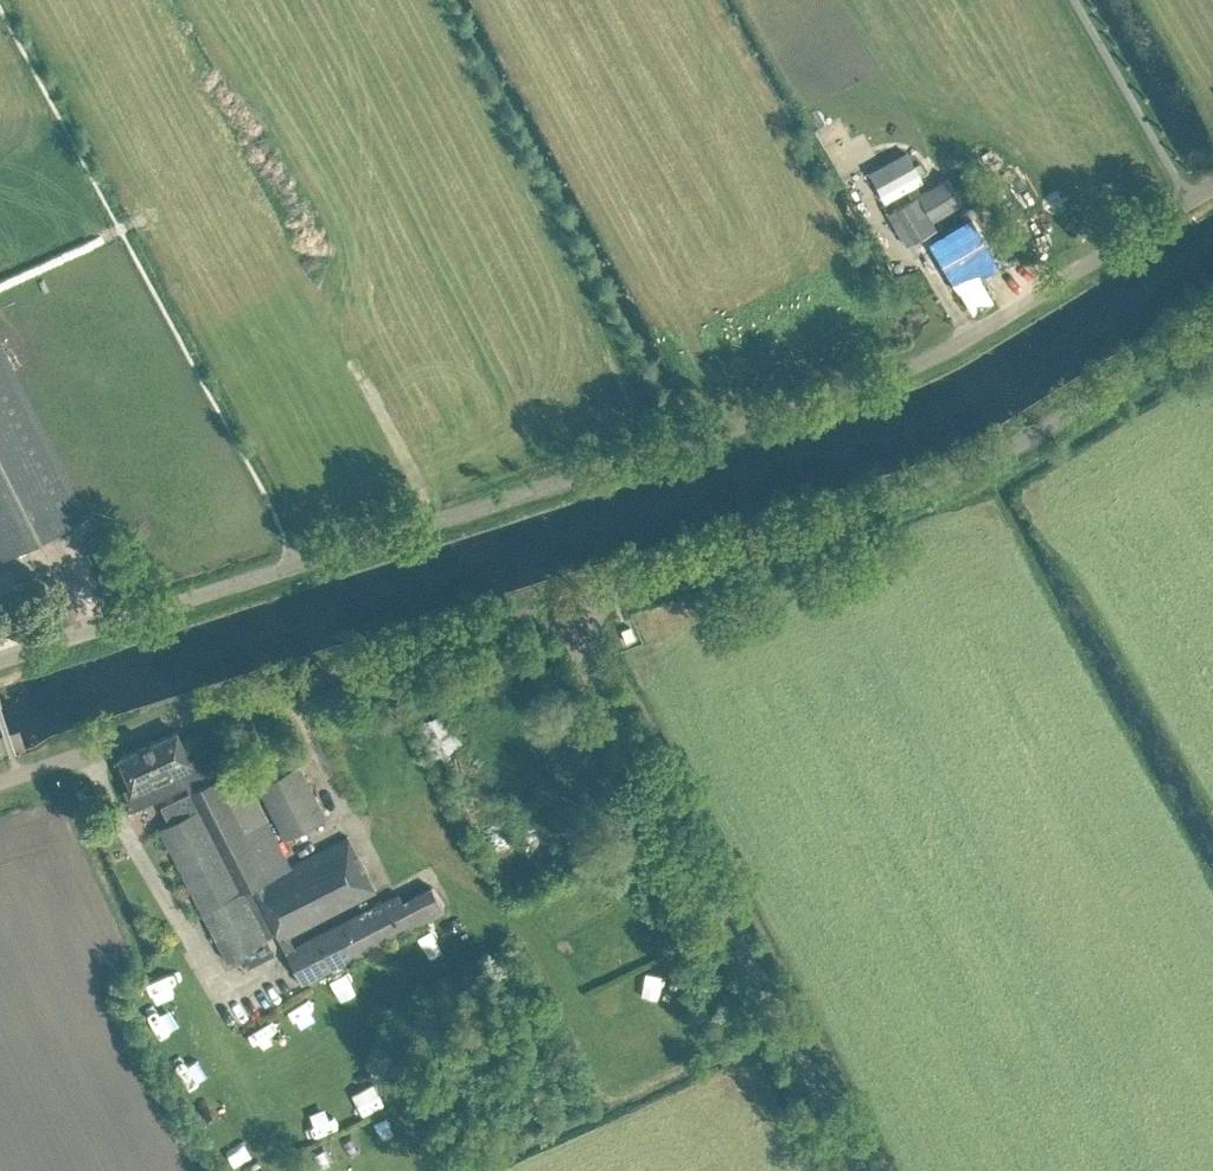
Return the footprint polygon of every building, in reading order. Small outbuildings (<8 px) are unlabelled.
[(966,208),(947,176),(887,210),(907,243),(936,227),(931,219),(952,207),(956,214),(966,208)] [(970,217),(927,241),(956,290),(959,288),(972,311),(992,300),(979,277),(999,266),(970,217)] [(87,514),(0,341),(0,558),(87,514)] [(663,656),(673,653),(670,643),(660,646),(663,656)] [(435,755),(461,742),(445,708),(418,722),(435,755)] [(177,729),(119,756),(132,784),(125,788),(134,807),(187,782),(191,790),(161,805),(170,822),(160,827),(193,891),(227,959),(243,951),(249,964),(274,951),(268,939),(266,936),(278,930),(281,935),(290,931),(370,891),(375,889),(348,835),(290,863),(243,769),(216,782),(213,776),(209,778),(197,754),(191,757),(177,729)] [(239,760),(231,744),(214,752),(222,768),(239,760)] [(285,836),(326,816),(300,762),(258,783),(285,836)] [(290,931),(281,935),(305,983),(445,910),(431,884),(402,899),(399,893),(297,945),(290,931)]
